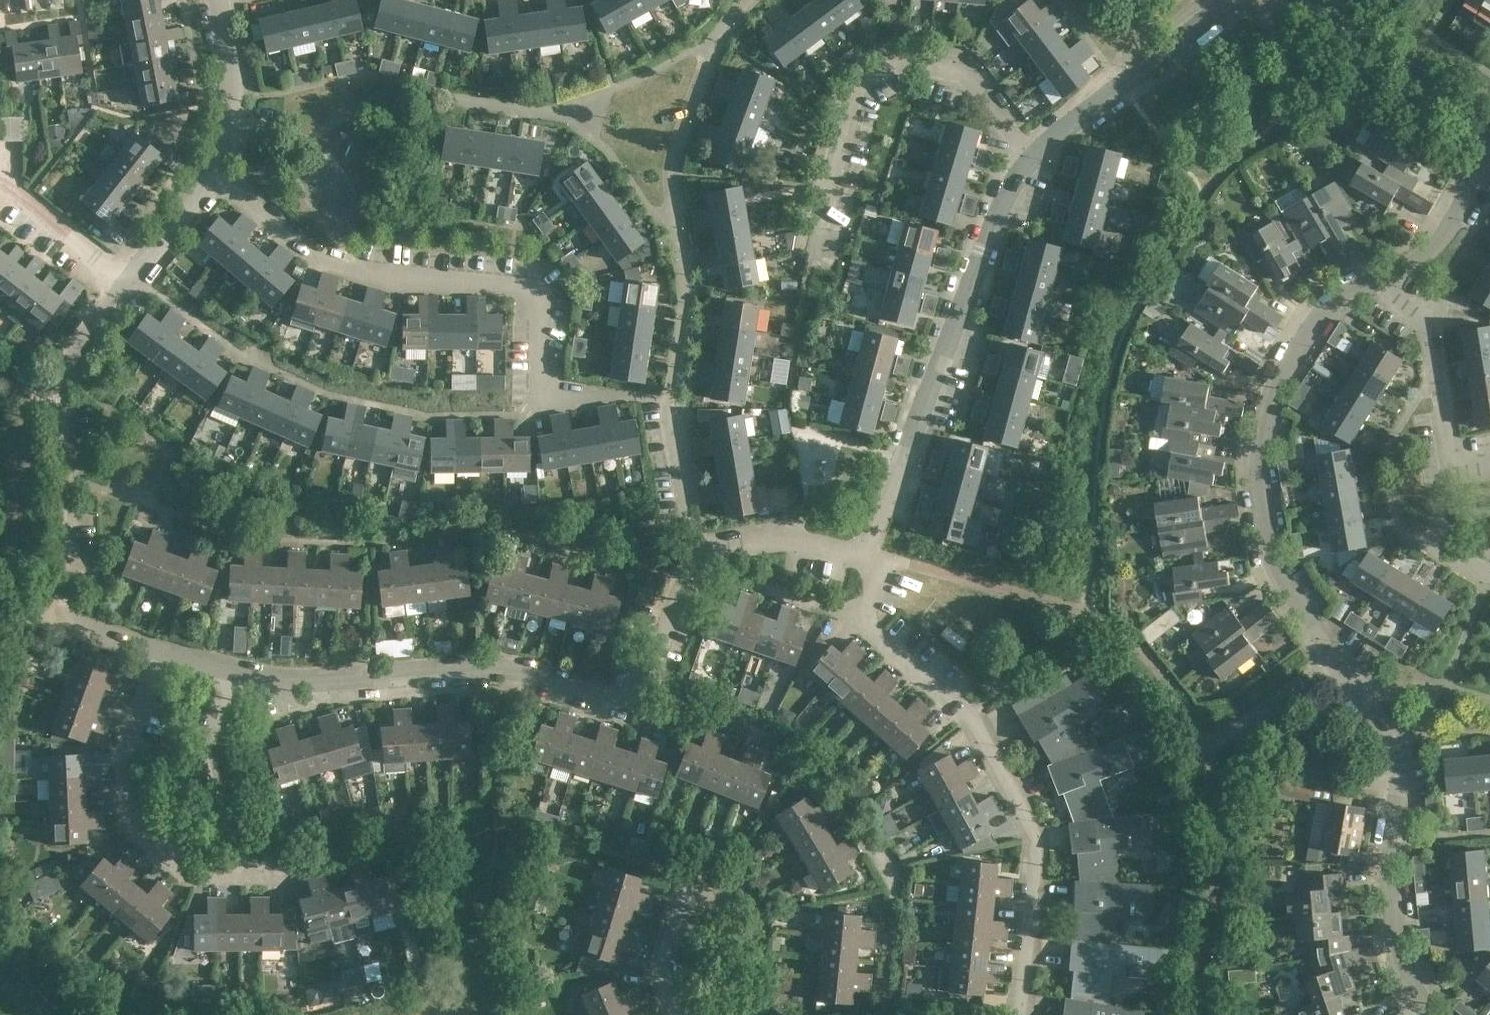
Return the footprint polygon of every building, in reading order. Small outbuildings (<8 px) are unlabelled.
[(162,14),(160,0),(120,0),(124,21),(162,14)] [(354,0),(341,0),(329,3),(337,36),(361,30),(354,0)] [(403,0),(380,0),(373,26),(397,32),(406,1),(403,0)] [(512,49),(504,0),(497,0),(495,0),(498,19),(483,21),(488,53),(512,49)] [(535,46),(530,13),(515,16),(513,0),(504,0),(512,49),(535,46)] [(559,42),(552,0),(543,0),(544,11),(530,13),(535,46),(559,42)] [(559,42),(584,38),(579,6),(563,8),(562,0),(552,0),(559,42)] [(628,20),(617,0),(597,0),(591,4),(607,32),(628,20)] [(628,20),(649,8),(644,0),(617,0),(628,20)] [(664,0),(644,0),(649,8),(664,0)] [(803,8),(823,34),(842,20),(826,0),(813,0),(803,8)] [(861,5),(857,0),(826,0),(842,20),(861,5)] [(1017,35),(1058,5),(1054,0),(1049,0),(1037,9),(1030,0),(1025,0),(1003,16),(1017,35)] [(1461,9),(1489,27),(1489,0),(1467,0),(1461,9)] [(428,7),(406,1),(397,32),(420,39),(428,7)] [(314,41),(337,36),(329,3),(306,8),(314,41)] [(791,17),(781,3),(773,9),(804,49),(823,34),(803,8),(791,17)] [(1017,35),(1032,55),(1057,35),(1048,24),(1063,12),(1058,5),(1017,35)] [(420,39),(443,45),(451,13),(428,7),(420,39)] [(306,8),(283,13),(290,46),(314,41),(306,8)] [(784,65),(804,49),(773,9),(766,15),(776,28),(763,38),(784,65)] [(290,46),(283,13),(259,19),(266,52),(290,46)] [(466,51),(475,19),(451,13),(443,45),(466,51)] [(162,14),(124,21),(128,42),(174,34),(174,39),(181,37),(179,27),(165,30),(162,14)] [(71,36),(60,38),(56,38),(61,75),(83,72),(79,43),(83,42),(80,21),(68,22),(71,36)] [(48,25),(50,39),(34,42),(39,79),(61,75),(56,38),(60,38),(58,24),(48,25)] [(87,29),(88,38),(89,38),(97,37),(95,27),(93,27),(87,28),(87,29)] [(17,82),(39,79),(34,42),(18,44),(16,30),(5,32),(6,37),(8,54),(13,54),(17,82)] [(174,34),(128,42),(119,44),(123,65),(132,63),(133,65),(171,58),(171,61),(185,59),(183,48),(177,50),(174,39),(174,34)] [(1081,36),(1066,47),(1057,35),(1032,55),(1046,74),(1086,43),(1081,36)] [(1092,50),(1086,43),(1046,74),(1061,93),(1086,74),(1077,62),(1092,50)] [(858,44),(850,50),(857,59),(865,53),(858,44)] [(174,72),(171,61),(171,58),(133,65),(137,86),(175,79),(176,83),(189,80),(187,69),(174,72)] [(388,74),(391,61),(382,58),(378,71),(388,74)] [(347,74),(356,72),(353,59),(344,61),(347,74)] [(347,74),(344,61),(334,63),(337,76),(347,74)] [(391,61),(388,74),(397,76),(400,63),(391,61)] [(320,66),(323,75),(332,72),(330,64),(320,66)] [(721,77),(718,85),(765,103),(774,79),(743,68),(737,82),(721,77)] [(306,70),(297,72),(300,85),(310,83),(306,70)] [(437,73),(428,70),(425,83),(434,86),(437,73)] [(559,72),(553,80),(554,86),(567,84),(567,83),(565,71),(559,72)] [(300,85),(297,72),(287,74),(290,88),(300,85)] [(437,73),(434,86),(443,88),(447,75),(437,73)] [(176,94),(174,84),(174,79),(138,86),(142,107),(155,105),(156,114),(202,105),(200,90),(196,90),(176,94)] [(731,100),(726,113),(757,125),(765,103),(718,85),(714,94),(731,100)] [(67,109),(69,125),(74,128),(84,116),(90,109),(90,108),(80,108),(76,108),(67,109)] [(721,127),(704,121),(701,130),(749,147),(757,125),(726,113),(721,127)] [(0,116),(0,140),(11,140),(11,116),(0,116)] [(11,116),(11,140),(22,140),(23,140),(23,116),(11,116)] [(1379,118),(1364,143),(1362,145),(1390,162),(1384,171),(1413,188),(1419,178),(1405,169),(1414,154),(1424,160),(1431,150),(1379,118)] [(945,120),(938,144),(972,154),(978,130),(945,120)] [(47,125),(48,140),(60,139),(65,138),(63,123),(47,125)] [(446,127),(444,143),(441,159),(466,163),(471,131),(446,127)] [(740,171),(749,147),(701,130),(698,139),(714,145),(709,160),(740,171)] [(466,163),(490,167),(495,134),(471,131),(466,163)] [(134,132),(121,149),(150,173),(160,161),(178,175),(187,163),(163,144),(158,151),(148,143),(134,132)] [(514,171),(519,138),(495,134),(490,167),(514,171)] [(543,142),(519,138),(514,171),(538,174),(543,143),(543,142)] [(938,144),(931,168),(965,178),(972,154),(938,144)] [(1087,144),(1080,168),(1114,177),(1120,153),(1087,144)] [(976,156),(988,160),(991,151),(978,147),(976,156)] [(150,173),(121,149),(107,167),(137,190),(133,194),(144,203),(150,195),(139,186),(150,173)] [(813,158),(801,154),(797,167),(809,171),(813,158)] [(1063,164),(1076,168),(1079,158),(1065,155),(1063,164)] [(988,160),(976,156),(973,165),(986,169),(988,160)] [(1412,189),(1413,188),(1384,171),(1364,159),(1350,180),(1389,204),(1396,194),(1427,213),(1434,202),(1412,189)] [(601,182),(586,162),(559,181),(574,201),(601,182)] [(1076,168),(1063,164),(1060,173),(1074,177),(1076,168)] [(137,190),(107,167),(94,184),(123,207),(120,211),(131,220),(137,211),(126,203),(133,194),(137,190)] [(965,178),(931,168),(924,192),(958,202),(965,178)] [(1114,177),(1080,168),(1074,192),(1107,201),(1114,177)] [(1353,206),(1337,178),(1310,194),(1341,249),(1352,243),(1342,225),(1354,218),(1349,209),(1353,206)] [(574,201),(588,221),(615,202),(601,182),(574,201)] [(123,207),(94,184),(80,201),(91,210),(86,217),(97,226),(121,245),(131,234),(113,220),(120,211),(123,207)] [(692,211),(694,220),(745,211),(741,188),(707,194),(710,208),(692,211)] [(958,202),(924,192),(917,215),(951,225),(958,202)] [(1107,201),(1074,192),(1067,216),(1101,225),(1107,201)] [(975,206),(977,197),(965,193),(962,202),(975,206)] [(1345,255),(1341,249),(1310,194),(1283,209),(1298,236),(1303,245),(1306,250),(1322,241),(1334,262),(1345,255)] [(446,198),(437,197),(435,210),(445,212),(446,198)] [(448,212),(457,214),(460,200),(450,199),(448,212)] [(467,215),(469,202),(460,200),(457,214),(467,215)] [(1050,211),(1064,214),(1066,205),(1053,201),(1050,211)] [(602,241),(628,222),(615,202),(588,221),(602,241)] [(975,206),(962,202),(959,212),(972,215),(975,206)] [(498,206),(496,219),(505,221),(507,207),(498,206)] [(516,209),(507,207),(505,221),(514,222),(516,212),(516,209)] [(1426,216),(1416,209),(1412,216),(1422,222),(1426,216)] [(715,239),(749,233),(745,211),(694,220),(695,228),(713,225),(715,239)] [(1064,214),(1050,211),(1048,220),(1061,224),(1064,214)] [(231,227),(220,217),(198,243),(216,259),(250,220),(242,213),(233,225),(231,227)] [(532,221),(537,228),(548,220),(543,213),(532,221)] [(1101,225),(1067,216),(1061,240),(1095,249),(1101,225)] [(937,230),(904,221),(892,218),(886,241),(897,244),(897,245),(931,254),(937,230)] [(1293,250),(1303,245),(1298,236),(1289,242),(1275,219),(1255,230),(1253,228),(1241,234),(1255,259),(1266,253),(1280,278),(1292,271),(1288,264),(1298,258),(1293,250)] [(216,259),(235,275),(256,250),(245,240),(257,226),(250,220),(216,259)] [(543,236),(554,228),(548,220),(537,228),(543,236)] [(628,222),(602,241),(616,261),(643,242),(628,222)] [(700,256),(702,266),(753,257),(749,233),(715,239),(718,253),(700,256)] [(1054,271),(1061,247),(1027,238),(1021,262),(1054,271)] [(8,256),(0,249),(0,275),(13,259),(17,262),(25,251),(17,244),(8,256)] [(279,245),(267,259),(256,250),(235,275),(253,290),(286,251),(279,245)] [(931,254),(897,245),(891,269),(924,278),(931,254)] [(937,246),(935,256),(948,259),(950,250),(937,246)] [(1006,249),(1004,258),(1017,262),(1020,252),(1006,249)] [(294,257),(286,251),(253,290),(271,306),(293,281),(282,271),(294,257)] [(571,251),(560,259),(566,267),(576,259),(571,251)] [(948,259),(935,256),(932,265),(945,269),(948,259)] [(724,288),(757,282),(753,257),(702,266),(704,276),(721,273),(724,288)] [(17,262),(13,259),(0,275),(0,308),(1,309),(6,301),(30,272),(33,275),(42,264),(34,258),(25,269),(17,262)] [(1017,262),(1004,258),(1001,267),(1014,271),(1017,262)] [(576,259),(566,267),(571,275),(582,267),(576,259)] [(1098,272),(1103,269),(1103,263),(1098,260),(1093,263),(1093,269),(1098,272)] [(1259,283),(1222,260),(1208,281),(1213,284),(1270,321),(1278,326),(1285,315),(1264,301),(1261,305),(1250,298),(1259,283)] [(1021,262),(1014,286),(1048,295),(1054,271),(1021,262)] [(300,276),(305,267),(297,263),(293,272),(300,276)] [(924,278),(891,269),(884,293),(918,302),(924,278)] [(51,271),(42,282),(33,275),(30,272),(6,301),(13,307),(8,314),(18,322),(23,315),(47,285),(50,288),(59,277),(51,271)] [(1484,271),(1471,292),(1489,303),(1489,274),(1484,271)] [(292,317),(315,324),(330,275),(321,272),(316,290),(302,286),(292,317)] [(845,280),(856,283),(858,275),(848,273),(845,280)] [(330,275),(315,324),(339,331),(348,300),(334,296),(339,279),(340,278),(330,275)] [(47,285),(23,315),(40,328),(48,318),(57,326),(67,313),(66,312),(85,286),(73,277),(59,295),(50,288),(47,285)] [(657,286),(624,281),(620,305),(653,310),(657,286)] [(1264,331),(1270,321),(1213,284),(1196,309),(1221,325),(1228,330),(1233,333),(1243,317),(1264,331)] [(339,331),(361,338),(376,289),(367,286),(362,304),(348,300),(339,331)] [(1048,295),(1014,286),(1008,310),(1042,319),(1048,295)] [(380,309),(385,292),(376,289),(361,338),(385,346),(395,314),(380,309)] [(581,290),(579,299),(592,302),(594,292),(581,290)] [(918,302),(884,293),(878,317),(912,326),(918,302)] [(925,293),(922,302),(935,306),(938,296),(925,293)] [(994,295),(991,304),(1004,308),(1007,298),(994,295)] [(404,349),(429,349),(429,298),(419,298),(419,315),(403,315),(404,349)] [(438,315),(438,298),(429,298),(429,349),(452,349),(452,315),(438,315)] [(467,315),(452,315),(452,349),(476,349),(477,298),(467,298),(467,315)] [(486,298),(477,298),(476,349),(500,349),(501,315),(486,315),(486,298)] [(579,299),(578,309),(591,311),(592,302),(579,299)] [(704,313),(703,322),(753,329),(757,305),(723,300),(721,316),(704,313)] [(935,306),(922,302),(920,311),(932,315),(935,306)] [(1004,308),(991,304),(988,314),(1001,317),(1004,308)] [(650,334),(653,310),(620,305),(617,329),(650,334)] [(828,319),(832,317),(833,312),(831,308),(829,307),(826,306),(826,307),(822,309),(820,313),(823,318),(828,319)] [(232,316),(241,324),(248,316),(239,308),(232,316)] [(177,315),(170,309),(159,324),(147,314),(127,341),(147,356),(177,315)] [(1064,321),(1077,324),(1081,313),(1068,309),(1064,321)] [(1042,319),(1008,310),(1001,334),(1035,343),(1042,319)] [(147,356),(166,371),(186,344),(174,335),(185,321),(177,315),(147,356)] [(1334,331),(1343,336),(1350,326),(1341,320),(1334,331)] [(1222,340),(1228,330),(1221,325),(1215,335),(1193,321),(1180,341),(1177,339),(1170,350),(1192,365),(1199,354),(1223,370),(1231,359),(1224,354),(1230,345),(1222,340)] [(753,329),(703,322),(701,332),(719,334),(716,348),(750,353),(753,329)] [(1467,352),(1489,348),(1489,323),(1463,327),(1467,352)] [(650,334),(617,329),(613,353),(646,358),(650,334)] [(864,329),(857,353),(891,362),(897,338),(864,329)] [(1334,331),(1327,342),(1337,347),(1343,336),(1334,331)] [(573,337),(572,347),(585,349),(587,339),(573,337)] [(209,338),(198,353),(186,344),(166,371),(186,385),(216,344),(209,338)] [(1376,341),(1363,361),(1391,379),(1404,358),(1376,340),(1376,341)] [(1039,363),(1042,351),(1008,342),(1002,366),(1036,375),(1035,376),(1046,379),(1046,377),(1045,377),(1049,365),(1039,363)] [(224,349),(216,344),(186,385),(206,400),(225,373),(213,364),(220,354),(224,349)] [(585,349),(572,347),(570,356),(584,358),(585,349)] [(746,377),(750,353),(716,348),(714,363),(697,360),(696,370),(746,377)] [(1489,373),(1489,348),(1467,352),(1471,376),(1489,373)] [(642,382),(646,358),(613,353),(609,377),(642,382)] [(891,362),(857,353),(851,377),(884,386),(891,362)] [(987,353),(985,362),(998,366),(1000,356),(987,353)] [(897,354),(894,364),(908,367),(910,358),(897,354)] [(1363,361),(1350,381),(1378,399),(1391,379),(1363,361)] [(998,366),(985,362),(982,371),(995,375),(998,366)] [(908,367),(894,364),(892,373),(905,377),(908,367)] [(391,365),(389,378),(400,380),(403,367),(391,365)] [(1002,366),(995,390),(1029,399),(1035,376),(1036,375),(1002,366)] [(246,383),(232,377),(219,408),(242,418),(262,370),(253,367),(246,383)] [(270,374),(262,370),(242,418),(263,427),(277,396),(263,391),(270,374)] [(746,377),(696,370),(694,380),(711,382),(709,398),(743,402),(746,377)] [(1075,385),(1079,374),(1065,370),(1062,381),(1075,385)] [(1475,400),(1489,397),(1489,373),(1471,376),(1475,400)] [(1167,376),(1154,374),(1150,397),(1163,400),(1163,401),(1172,402),(1228,411),(1242,414),(1245,401),(1220,396),(1219,401),(1208,399),(1210,384),(1167,376)] [(490,375),(475,375),(476,389),(490,389),(490,375)] [(884,386),(851,377),(844,401),(878,409),(884,386)] [(1378,399),(1350,381),(1337,401),(1365,419),(1378,399)] [(1302,382),(1295,393),(1304,398),(1311,387),(1302,382)] [(263,427),(285,437),(306,389),(297,386),(290,402),(277,396),(263,427)] [(307,409),(314,393),(306,389),(285,437),(307,446),(308,445),(321,415),(307,409)] [(1029,399),(995,390),(989,414),(1023,423),(1029,399)] [(1304,398),(1295,393),(1289,403),(1297,409),(1304,398)] [(795,406),(797,406),(807,409),(810,396),(798,394),(795,406)] [(1480,424),(1489,423),(1489,397),(1475,400),(1480,424)] [(972,408),(985,412),(988,403),(974,399),(972,408)] [(1067,409),(1069,401),(1062,399),(1060,407),(1067,409)] [(878,409),(844,401),(838,425),(871,433),(878,409)] [(895,414),(898,404),(885,401),(882,410),(895,414)] [(1352,440),(1365,419),(1337,401),(1323,422),(1352,440)] [(1163,430),(1162,436),(1171,438),(1188,440),(1190,430),(1219,435),(1221,424),(1225,425),(1228,411),(1172,402),(1168,425),(1164,425),(1163,430)] [(347,456),(358,406),(348,404),(348,405),(345,421),(329,418),(323,450),(347,456)] [(619,422),(616,405),(606,406),(615,457),(640,452),(634,419),(619,422)] [(367,408),(358,406),(347,456),(370,461),(377,428),(364,425),(367,409),(367,408)] [(597,409),(599,425),(585,428),(591,461),(615,457),(606,406),(596,408),(597,409)] [(773,435),(788,432),(790,432),(786,408),(784,408),(783,409),(783,408),(771,408),(771,410),(768,411),(773,435)] [(985,412),(972,408),(969,418),(982,421),(985,412)] [(1113,423),(1114,423),(1125,425),(1126,425),(1129,410),(1116,408),(1113,423)] [(895,414),(882,410),(879,420),(892,423),(895,414)] [(568,413),(559,415),(567,465),(591,461),(585,428),(572,430),(568,413)] [(395,414),(391,431),(377,428),(370,461),(393,465),(394,466),(404,416),(395,414)] [(694,438),(695,448),(745,440),(741,414),(709,420),(711,435),(694,438)] [(1023,423),(989,414),(982,438),(1016,447),(1023,423)] [(538,436),(542,462),(536,463),(538,478),(545,477),(544,469),(567,465),(559,415),(549,416),(552,434),(538,436)] [(394,466),(393,465),(390,476),(414,481),(416,470),(418,471),(425,439),(410,435),(414,418),(404,416),(394,466)] [(465,420),(456,421),(457,472),(480,471),(480,438),(466,438),(465,420)] [(480,471),(504,471),(504,420),(494,420),(494,438),(480,438),(480,471)] [(514,437),(514,420),(504,420),(504,471),(529,471),(528,437),(514,437)] [(446,428),(446,439),(431,439),(432,472),(457,472),(456,421),(446,421),(446,428)] [(981,471),(987,447),(954,438),(947,461),(981,471)] [(1197,442),(1188,440),(1171,438),(1169,450),(1172,450),(1168,474),(1209,482),(1212,471),(1220,473),(1222,460),(1194,454),(1197,442)] [(717,468),(749,463),(745,440),(695,448),(697,457),(714,454),(717,468)] [(206,452),(220,458),(226,447),(212,441),(206,452)] [(1318,452),(1322,477),(1355,472),(1351,447),(1318,452)] [(930,458),(943,461),(946,452),(932,448),(930,458)] [(943,461),(930,458),(927,467),(940,471),(943,461)] [(1280,474),(1290,472),(1288,460),(1278,462),(1280,474)] [(947,461),(941,485),(974,495),(981,471),(947,461)] [(753,486),(749,463),(717,468),(719,483),(701,485),(703,495),(753,486)] [(1120,477),(1121,466),(1108,464),(1107,476),(1120,477)] [(1290,472),(1280,474),(1282,487),(1292,485),(1290,472)] [(1326,501),(1359,496),(1355,472),(1322,477),(1326,501)] [(1048,477),(1041,475),(1037,477),(1034,487),(1045,490),(1048,477)] [(974,495),(941,485),(934,509),(967,519),(974,495)] [(724,515),(757,510),(753,486),(703,495),(704,504),(722,501),(724,515)] [(498,493),(485,493),(485,508),(499,508),(498,493)] [(1156,500),(1159,525),(1229,515),(1240,513),(1238,501),(1206,505),(1207,510),(1202,511),(1199,494),(1156,500)] [(920,495),(917,504),(930,507),(933,498),(920,495)] [(1363,520),(1359,496),(1326,501),(1330,525),(1363,520)] [(930,507),(917,504),(915,513),(927,517),(930,507)] [(967,519),(934,509),(927,533),(961,543),(967,519)] [(1193,551),(1194,557),(1195,563),(1206,561),(1205,549),(1209,549),(1207,530),(1231,527),(1229,515),(1159,525),(1163,556),(1193,551)] [(1334,550),(1367,544),(1363,520),(1330,525),(1334,550)] [(162,532),(154,529),(148,546),(135,542),(123,575),(144,582),(162,532)] [(1300,531),(1290,533),(1292,546),(1303,544),(1300,531)] [(171,536),(162,532),(144,582),(165,590),(177,557),(165,553),(171,536)] [(453,560),(450,543),(441,544),(448,596),(470,593),(465,559),(453,560)] [(177,557),(165,590),(185,597),(203,547),(194,544),(188,561),(177,557)] [(441,544),(432,546),(435,563),(422,565),(427,599),(448,596),(441,544)] [(1303,544),(1292,546),(1294,559),(1305,557),(1303,544)] [(205,567),(211,550),(203,547),(185,597),(206,604),(217,571),(205,567)] [(231,565),(229,600),(252,602),(254,549),(246,548),(244,566),(233,565),(231,565)] [(263,549),(254,549),(252,602),(273,603),(275,567),(262,567),(263,549)] [(408,567),(406,549),(397,551),(405,603),(427,599),(422,565),(408,567)] [(493,564),(484,598),(506,604),(520,553),(511,550),(506,568),(493,564)] [(273,603),(294,604),(297,551),(288,551),(287,568),(275,567),(273,603)] [(294,604),(316,605),(318,570),(305,569),(306,552),(297,551),(294,604)] [(388,552),(391,569),(377,571),(382,606),(405,603),(397,551),(388,552)] [(1390,564),(1369,551),(1351,579),(1373,592),(1390,564)] [(330,570),(318,570),(316,605),(338,606),(340,554),(331,553),(330,570)] [(529,555),(520,553),(506,604),(527,610),(536,576),(524,572),(529,555)] [(349,571),(349,554),(340,554),(338,606),(359,608),(361,572),(349,571)] [(1220,559),(1206,561),(1195,563),(1173,566),(1176,590),(1174,590),(1175,603),(1204,599),(1203,587),(1231,583),(1229,570),(1221,571),(1220,559)] [(527,610),(548,615),(562,564),(553,561),(548,579),(536,576),(527,610)] [(566,584),(570,566),(562,564),(548,615),(569,621),(578,587),(566,584)] [(1411,576),(1390,564),(1373,592),(1393,605),(1411,576)] [(569,621),(590,626),(603,574),(594,572),(590,590),(578,587),(569,621)] [(607,594),(612,577),(603,574),(590,626),(611,632),(620,598),(607,594)] [(1329,588),(1337,582),(1331,574),(1323,580),(1329,588)] [(1393,605),(1414,617),(1431,589),(1411,576),(1393,605)] [(650,603),(654,588),(639,584),(635,599),(650,603)] [(1414,617),(1435,631),(1452,602),(1431,589),(1414,617)] [(734,606),(721,602),(710,635),(731,643),(748,593),(740,590),(734,606)] [(756,596),(748,593),(731,643),(752,649),(763,616),(751,612),(756,596)] [(127,610),(132,598),(122,594),(117,606),(127,610)] [(1240,619),(1228,604),(1192,632),(1210,656),(1273,608),(1266,599),(1240,619)] [(780,603),(774,620),(763,616),(752,649),(772,656),(789,606),(780,603)] [(798,610),(789,606),(772,656),(794,663),(805,630),(792,626),(798,610)] [(1281,619),(1273,608),(1210,656),(1208,658),(1223,678),(1259,651),(1249,637),(1259,629),(1262,633),(1281,619)] [(1359,615),(1351,611),(1344,622),(1352,627),(1359,615)] [(1359,615),(1352,627),(1373,640),(1380,628),(1359,615)] [(1150,644),(1156,639),(1147,626),(1141,631),(1150,644)] [(326,634),(326,644),(335,644),(335,635),(326,634)] [(499,636),(495,648),(503,650),(517,653),(520,641),(499,636)] [(1400,641),(1392,636),(1385,647),(1393,652),(1400,641)] [(411,639),(392,641),(393,656),(412,655),(411,639)] [(806,670),(823,685),(858,645),(851,639),(839,653),(829,644),(806,670)] [(245,652),(245,642),(234,641),(233,651),(245,652)] [(1400,641),(1393,652),(1401,657),(1408,646),(1400,641)] [(313,654),(321,655),(321,646),(314,645),(313,654)] [(858,645),(823,685),(840,699),(862,673),(853,665),(865,651),(858,645)] [(115,658),(82,646),(74,668),(125,685),(128,677),(111,671),(115,658)] [(290,655),(291,647),(280,646),(280,655),(290,655)] [(121,694),(125,685),(74,668),(67,688),(100,700),(104,688),(121,694)] [(872,682),(862,673),(840,699),(855,713),(890,674),(884,668),(872,682)] [(717,682),(690,673),(687,684),(713,692),(717,682)] [(1061,687),(1055,677),(1010,703),(1032,740),(1037,737),(1052,762),(1087,750),(1069,718),(1100,700),(1085,673),(1061,687)] [(897,679),(890,674),(855,713),(871,727),(894,701),(885,693),(897,679)] [(725,685),(723,695),(735,698),(738,689),(725,685)] [(96,712),(100,700),(67,688),(59,709),(110,727),(113,718),(96,712)] [(894,701),(871,727),(888,742),(923,702),(916,696),(904,710),(894,701)] [(930,708),(923,702),(888,742),(905,757),(928,731),(918,722),(930,708)] [(449,757),(446,704),(437,705),(438,723),(425,724),(427,759),(449,757)] [(455,704),(446,704),(449,757),(471,755),(468,721),(456,721),(455,704)] [(427,759),(425,724),(412,725),(410,707),(402,708),(405,760),(427,759)] [(393,708),(394,726),(380,727),(383,762),(405,760),(402,708),(393,708)] [(110,727),(59,709),(52,729),(85,741),(90,729),(107,735),(110,727)] [(530,757),(551,763),(567,713),(558,710),(553,727),(540,723),(530,757)] [(335,712),(326,715),(341,765),(362,759),(353,725),(340,729),(335,712)] [(571,733),(576,716),(567,713),(551,763),(572,770),(582,736),(571,733)] [(323,734),(311,737),(321,771),(341,765),(326,715),(318,717),(323,734)] [(2,729),(12,731),(14,720),(5,718),(2,729)] [(572,770),(592,776),(608,726),(600,723),(594,740),(582,736),(572,770)] [(321,771),(311,737),(299,741),(294,724),(285,727),(300,777),(321,771)] [(617,729),(608,726),(592,776),(612,783),(623,749),(612,746),(617,729)] [(300,777),(285,727),(277,729),(282,746),(268,750),(278,783),(300,777)] [(700,747),(688,742),(675,774),(696,782),(715,734),(707,730),(700,747)] [(0,779),(14,778),(15,736),(2,734),(0,734),(0,754),(0,779)] [(724,737),(715,734),(696,782),(716,790),(729,758),(717,754),(724,737)] [(634,753),(623,749),(612,783),(632,789),(648,739),(640,736),(634,753)] [(1120,737),(1087,750),(1052,762),(1046,764),(1057,793),(1061,791),(1073,821),(1111,817),(1097,779),(1131,765),(1120,737)] [(657,741),(648,739),(632,789),(654,796),(664,762),(651,758),(657,741)] [(716,790),(736,798),(755,749),(747,746),(741,763),(729,758),(716,790)] [(757,769),(764,753),(755,749),(736,798),(756,806),(769,774),(757,769)] [(48,755),(49,778),(102,776),(102,766),(84,767),(83,753),(48,755)] [(917,769),(928,789),(974,764),(970,756),(954,765),(948,753),(917,769)] [(1489,788),(1489,754),(1471,756),(1474,789),(1489,788)] [(1474,789),(1471,756),(1446,759),(1450,791),(1474,789)] [(963,781),(979,773),(974,764),(928,789),(938,809),(969,792),(963,781)] [(49,778),(50,799),(85,798),(85,785),(103,785),(102,776),(49,778)] [(14,790),(14,779),(5,780),(0,780),(0,791),(14,790)] [(1277,779),(1277,780),(1272,779),(1270,789),(1276,790),(1275,794),(1311,800),(1313,786),(1277,779)] [(938,809),(949,828),(995,803),(991,795),(975,804),(969,792),(938,809)] [(775,815),(787,834),(833,807),(828,799),(812,809),(805,797),(775,815)] [(104,810),(86,810),(85,798),(50,799),(51,821),(104,819),(104,810)] [(419,798),(409,799),(409,807),(419,806),(419,798)] [(1365,808),(1331,802),(1324,846),(1357,852),(1365,808)] [(983,819),(999,811),(995,803),(949,828),(959,848),(990,831),(983,819)] [(328,807),(318,810),(320,818),(330,816),(328,807)] [(821,824),(837,814),(833,807),(787,834),(798,853),(828,835),(821,824)] [(1075,852),(1078,880),(1078,881),(1116,882),(1112,847),(1149,843),(1146,813),(1111,817),(1073,821),(1067,822),(1070,852),(1075,852)] [(1477,816),(1467,817),(1468,831),(1478,830),(1477,816)] [(1477,816),(1478,830),(1487,829),(1486,816),(1477,816)] [(105,828),(104,819),(51,821),(51,844),(87,842),(86,829),(105,828)] [(620,821),(611,819),(609,828),(616,831),(620,821)] [(798,853),(809,871),(855,844),(850,836),(834,846),(828,835),(798,853)] [(913,846),(908,838),(901,842),(905,850),(913,846)] [(844,861),(859,852),(855,844),(809,871),(821,890),(850,873),(844,861)] [(1325,847),(1323,847),(1310,845),(1309,844),(1306,859),(1323,862),(1325,847)] [(740,862),(748,856),(741,846),(732,852),(740,862)] [(1484,850),(1451,853),(1453,878),(1486,875),(1484,850)] [(104,858),(95,868),(87,861),(87,860),(86,860),(85,861),(75,866),(69,873),(82,884),(81,885),(98,899),(132,858),(126,852),(114,866),(104,858)] [(1414,868),(1424,867),(1423,855),(1413,856),(1414,868)] [(128,877),(139,864),(132,858),(98,899),(115,913),(138,886),(128,877)] [(960,881),(1012,887),(1013,878),(995,876),(997,863),(962,859),(960,881)] [(366,863),(357,865),(371,916),(393,910),(384,876),(371,880),(366,863)] [(1304,875),(1305,890),(1287,891),(1289,914),(1297,914),(1329,911),(1327,888),(1345,887),(1344,872),(1321,874),(1320,863),(1306,865),(1307,875),(1304,875)] [(348,868),(353,884),(341,888),(351,922),(371,916),(357,865),(348,868)] [(32,878),(43,873),(40,866),(28,870),(32,878)] [(608,867),(601,889),(651,904),(654,895),(638,890),(642,877),(608,867)] [(1426,880),(1424,867),(1414,868),(1415,881),(1426,880)] [(55,871),(26,884),(34,902),(58,891),(54,883),(59,881),(55,871)] [(324,874),(315,877),(330,928),(351,922),(341,888),(329,891),(324,874)] [(1486,875),(1453,878),(1455,901),(1488,898),(1486,875)] [(298,900),(299,905),(292,907),(296,939),(308,936),(311,944),(333,938),(330,928),(315,877),(307,879),(311,896),(298,900)] [(147,894),(138,886),(115,913),(131,927),(166,886),(158,880),(147,894)] [(1076,911),(1075,938),(1075,939),(1113,944),(1113,943),(1115,912),(1151,914),(1152,883),(1116,882),(1078,881),(1078,880),(1073,880),(1072,911),(1076,911)] [(1416,890),(1426,889),(1426,880),(1415,881),(1416,890)] [(960,881),(958,903),(992,907),(993,894),(1011,896),(1012,887),(960,881)] [(923,884),(915,883),(914,893),(922,894),(923,884)] [(173,892),(166,886),(131,927),(149,942),(172,914),(161,905),(173,892)] [(651,904),(601,889),(595,909),(629,920),(633,908),(649,913),(651,904)] [(250,915),(239,915),(239,950),(259,950),(259,896),(250,896),(250,915)] [(259,896),(259,950),(283,949),(283,914),(268,914),(268,896),(259,896)] [(218,950),(218,897),(209,897),(209,915),(195,915),(196,950),(218,950)] [(218,897),(218,950),(239,950),(239,915),(227,915),(227,897),(218,897)] [(1488,898),(1455,901),(1458,925),(1489,922),(1489,918),(1488,898)] [(992,907),(958,903),(955,925),(1007,930),(1008,921),(991,919),(992,907)] [(1434,903),(1418,905),(1418,913),(1435,912),(1434,903)] [(595,909),(588,931),(639,945),(641,937),(625,932),(629,920),(595,909)] [(1338,910),(1329,911),(1297,914),(1299,937),(1309,937),(1310,957),(1350,949),(1349,934),(1340,935),(1338,910)] [(824,911),(822,934),(875,939),(876,930),(858,929),(860,915),(824,911)] [(1458,925),(1460,950),(1489,947),(1489,922),(1458,925)] [(955,925),(953,946),(988,950),(989,938),(1006,940),(1007,930),(955,925)] [(1431,940),(1430,927),(1419,928),(1420,941),(1431,940)] [(639,945),(588,931),(582,952),(616,962),(620,949),(636,954),(639,945)] [(875,939),(822,934),(820,956),(855,959),(857,947),(874,949),(874,948),(875,939)] [(1072,968),(1069,997),(1069,998),(1107,1004),(1107,1003),(1111,973),(1158,978),(1162,947),(1113,943),(1113,944),(1075,939),(1075,938),(1070,938),(1067,968),(1072,968)] [(1432,953),(1431,940),(1420,941),(1422,954),(1432,953)] [(904,943),(903,950),(914,951),(915,944),(904,943)] [(988,950),(953,946),(951,968),(1003,973),(1004,964),(986,962),(988,950)] [(1350,949),(1310,957),(1316,976),(1308,978),(1315,1001),(1338,993),(1338,995),(1354,989),(1347,967),(1355,964),(1350,949)] [(362,960),(367,981),(388,976),(382,954),(362,960)] [(820,956),(818,977),(871,982),(872,973),(854,972),(855,959),(820,956)] [(410,972),(421,970),(422,969),(420,959),(418,959),(407,961),(410,972)] [(82,965),(78,969),(84,974),(88,969),(82,965)] [(1478,979),(1489,988),(1489,965),(1478,979)] [(1003,973),(951,968),(940,967),(937,990),(948,991),(983,995),(984,981),(1002,982),(1003,973)] [(871,982),(818,977),(815,1000),(851,1003),(852,989),(870,991),(871,982)] [(346,995),(342,979),(304,988),(308,1005),(346,995)] [(613,980),(581,994),(589,1014),(638,995),(635,987),(618,993),(613,980)] [(921,996),(921,995),(922,984),(907,982),(905,993),(905,994),(921,996)] [(154,994),(138,989),(134,1001),(151,1006),(154,994)] [(1315,1001),(1299,1006),(1302,1014),(1345,1014),(1338,995),(1338,993),(1315,1001)] [(625,1010),(642,1004),(638,995),(589,1014),(627,1014),(625,1010)] [(1064,997),(1061,1014),(1143,1014),(1144,1009),(1107,1003),(1107,1004),(1069,998),(1069,997),(1064,997)] [(1470,1007),(1460,999),(1453,1007),(1463,1014),(1464,1014),(1470,1007)] [(836,1012),(837,1002),(816,1000),(815,1010),(836,1012)]
